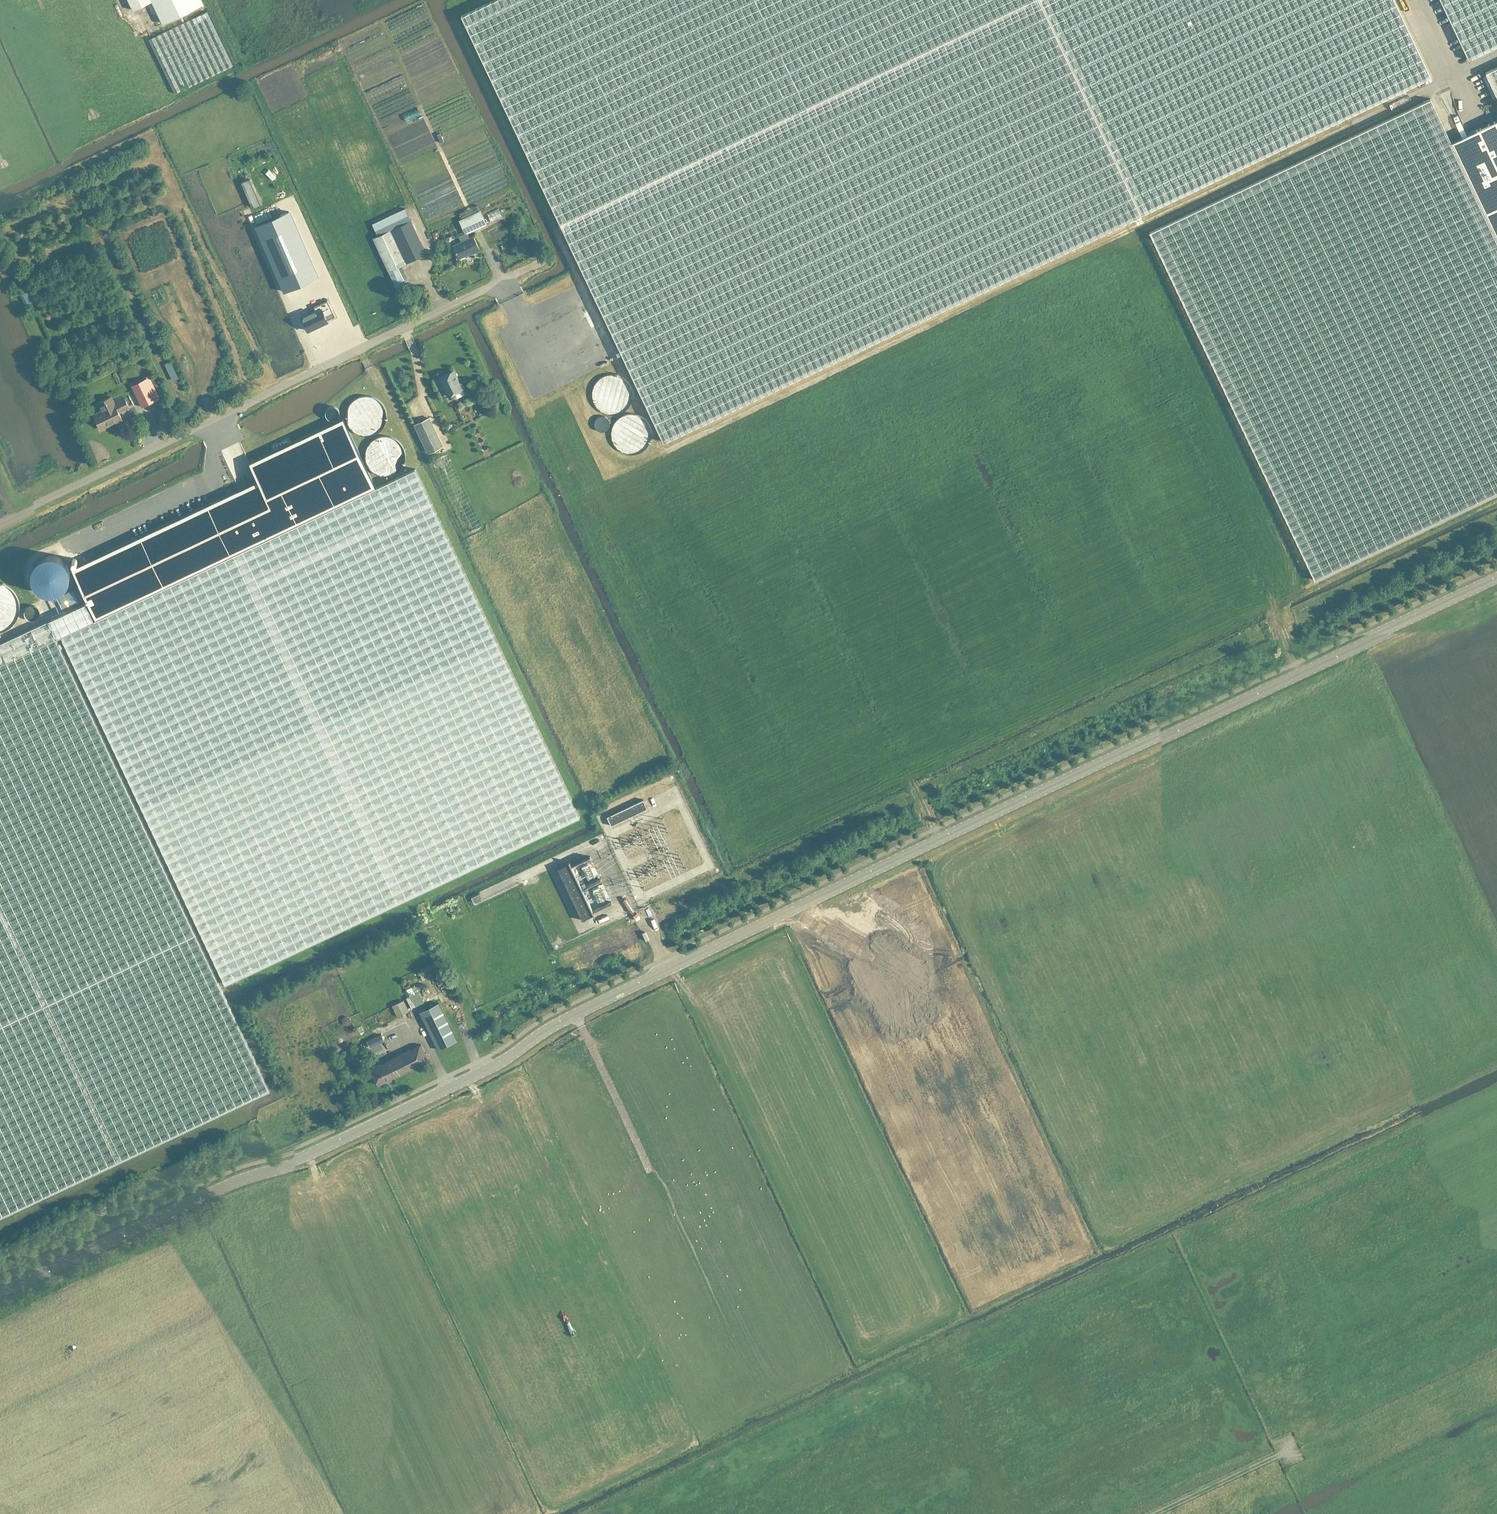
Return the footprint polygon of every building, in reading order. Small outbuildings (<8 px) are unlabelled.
[(201,0),(127,0),(132,10),(145,4),(151,1),(162,23),(185,12),(189,10),(202,4),(201,0)] [(1039,0),(494,0),(461,16),(663,441),(1141,215),(1039,0)] [(1141,215),(1430,77),(1394,0),(1039,0),(1141,215)] [(1468,59),(1496,46),(1496,0),(1439,0),(1468,59)] [(233,65),(207,11),(148,39),(174,93),(233,65)] [(358,74),(394,59),(390,50),(354,65),(358,74)] [(363,79),(367,87),(400,73),(397,64),(363,79)] [(1485,73),(1496,99),(1496,67),(1485,73)] [(369,99),(405,83),(403,79),(367,95),(369,99)] [(454,79),(419,93),(423,102),(457,89),(454,79)] [(374,109),(409,92),(406,86),(371,103),(374,109)] [(1450,142),(1430,99),(1149,232),(1314,580),(1496,493),(1496,120),(1450,142)] [(403,115),(406,122),(419,115),(416,108),(403,115)] [(271,180),(275,176),(267,168),(263,172),(271,180)] [(252,208),(262,203),(251,178),(241,182),(252,208)] [(288,211),(256,225),(285,292),(317,278),(288,211)] [(485,223),(480,211),(460,220),(466,232),(485,223)] [(376,236),(392,270),(400,266),(426,254),(410,221),(382,234),(376,236)] [(458,236),(461,242),(452,246),(458,259),(472,252),(472,253),(479,250),(473,236),(468,238),(465,233),(458,236)] [(308,331),(328,321),(326,316),(333,312),(327,301),(314,307),(316,311),(302,318),(308,331)] [(447,396),(462,389),(453,371),(439,378),(447,396)] [(156,400),(145,379),(131,386),(141,407),(156,400)] [(98,403),(102,411),(94,415),(100,429),(122,419),(118,412),(128,407),(123,396),(113,401),(111,396),(98,403)] [(158,398),(147,406),(152,412),(163,405),(158,398)] [(169,411),(163,410),(160,423),(166,424),(169,411)] [(442,446),(429,418),(414,425),(427,453),(442,446)] [(87,602),(47,621),(55,637),(58,636),(58,637),(375,487),(342,419),(249,463),(258,481),(71,569),(87,602)] [(375,487),(58,637),(224,988),(579,817),(415,469),(375,487)] [(73,582),(57,589),(66,610),(82,602),(73,582)] [(19,599),(25,621),(42,616),(36,594),(19,599)] [(195,934),(47,621),(0,643),(0,1218),(269,1091),(195,934)] [(606,817),(611,826),(647,808),(643,799),(606,817)] [(568,859),(572,866),(590,858),(587,850),(568,859)] [(582,888),(571,866),(569,861),(568,862),(569,863),(558,868),(558,867),(557,868),(582,920),(583,920),(582,919),(593,914),(594,915),(595,915),(593,911),(582,888)] [(579,882),(583,889),(599,880),(596,873),(579,882)] [(482,898),(479,893),(471,897),(473,902),(482,898)] [(603,905),(611,900),(609,895),(590,905),(595,913),(605,908),(603,905)] [(403,994),(413,991),(410,983),(400,986),(403,994)] [(387,1016),(406,1007),(401,997),(382,1006),(387,1016)] [(438,1003),(419,1012),(438,1050),(456,1040),(438,1003)] [(368,1027),(377,1022),(371,1011),(362,1016),(368,1027)] [(640,1011),(624,1014),(626,1024),(642,1021),(640,1011)] [(631,1032),(629,1026),(626,1028),(620,1015),(614,1018),(622,1036),(631,1032)] [(342,1021),(343,1025),(347,1026),(350,1024),(351,1021),(350,1018),(346,1016),(343,1018),(342,1021)] [(640,1031),(658,1021),(655,1016),(637,1025),(640,1031)] [(611,1021),(596,1025),(598,1035),(614,1031),(611,1021)] [(383,1040),(380,1034),(366,1041),(369,1047),(383,1040)] [(421,1045),(370,1069),(378,1085),(429,1061),(421,1045)]
